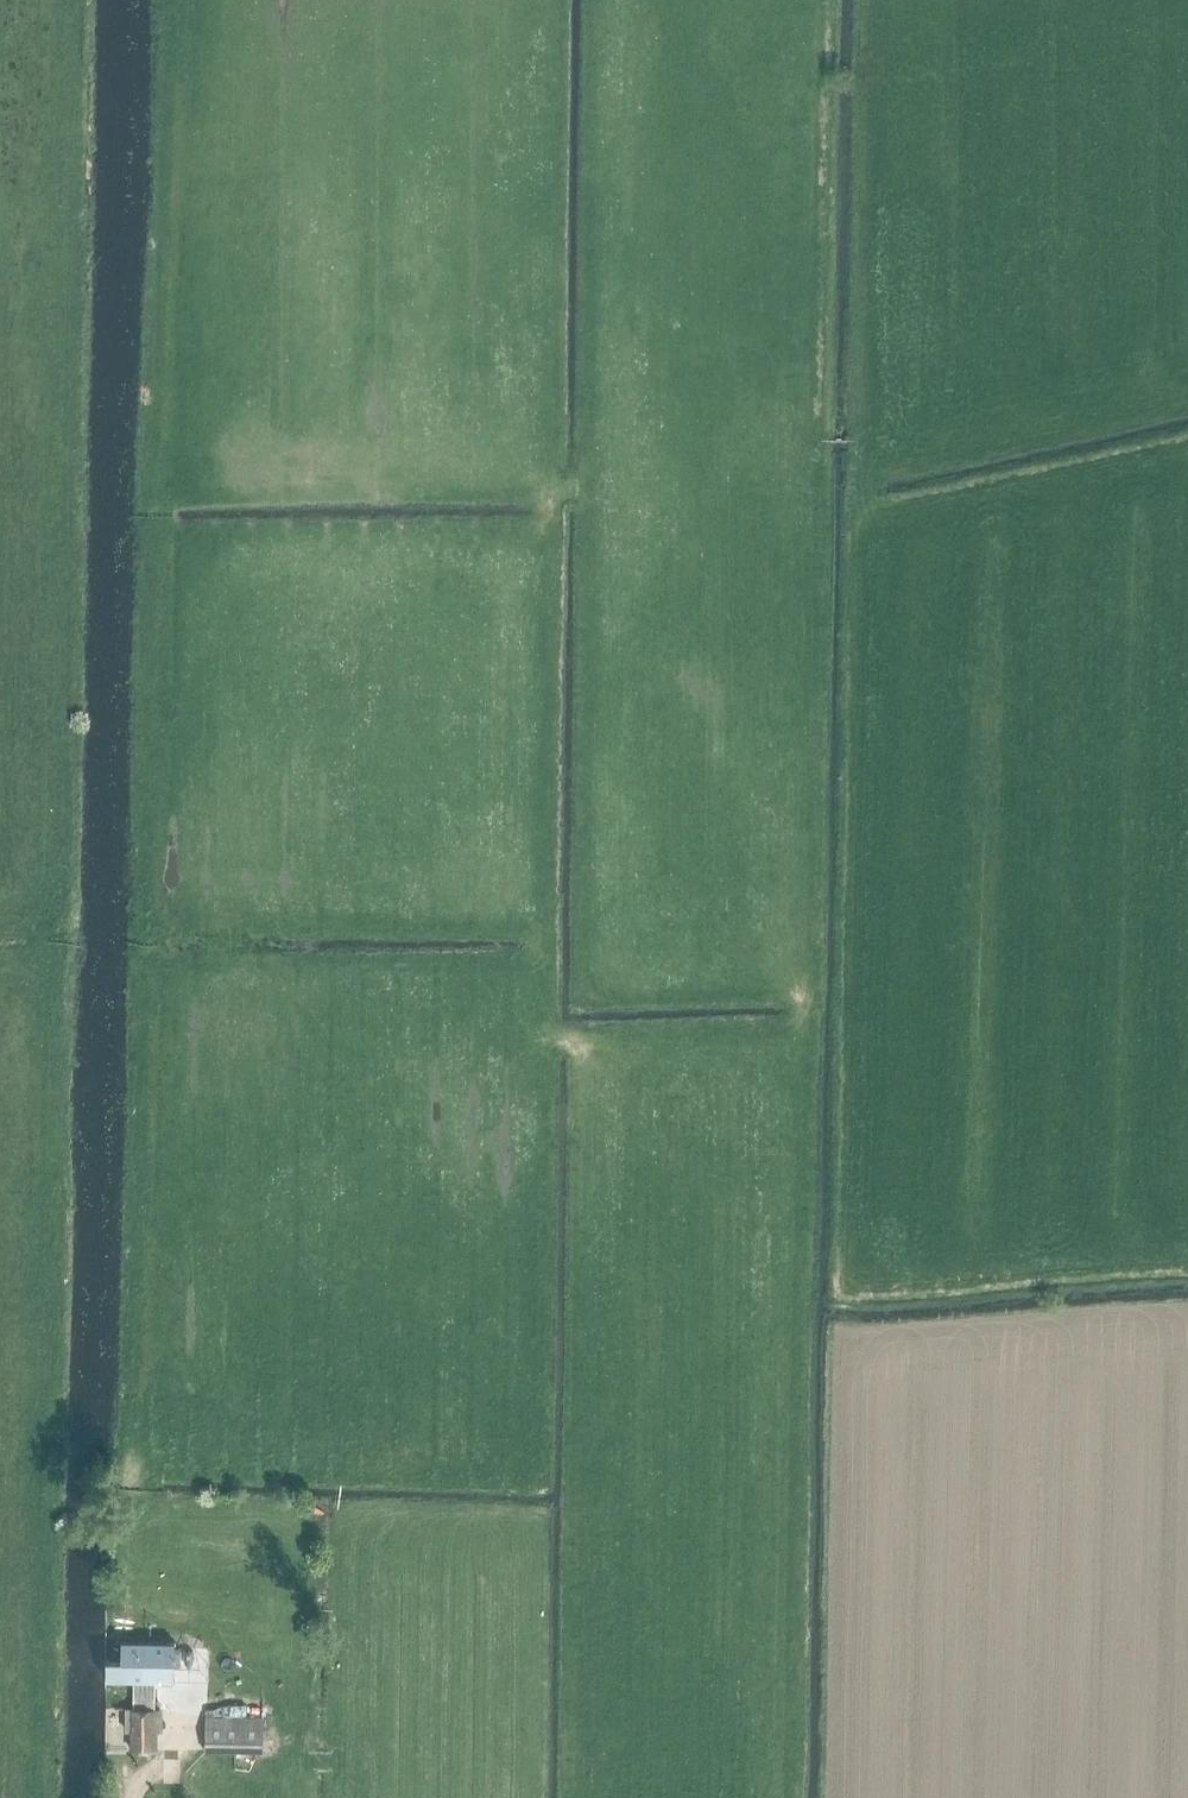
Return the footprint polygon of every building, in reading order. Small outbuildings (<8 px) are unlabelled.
[(130,1751),(155,1751),(155,1732),(160,1732),(161,1710),(156,1710),(156,1702),(164,1703),(164,1682),(132,1682),(131,1710),(126,1710),(126,1732),(131,1732),(130,1751)] [(205,1752),(264,1753),(264,1717),(205,1716),(205,1752)]
